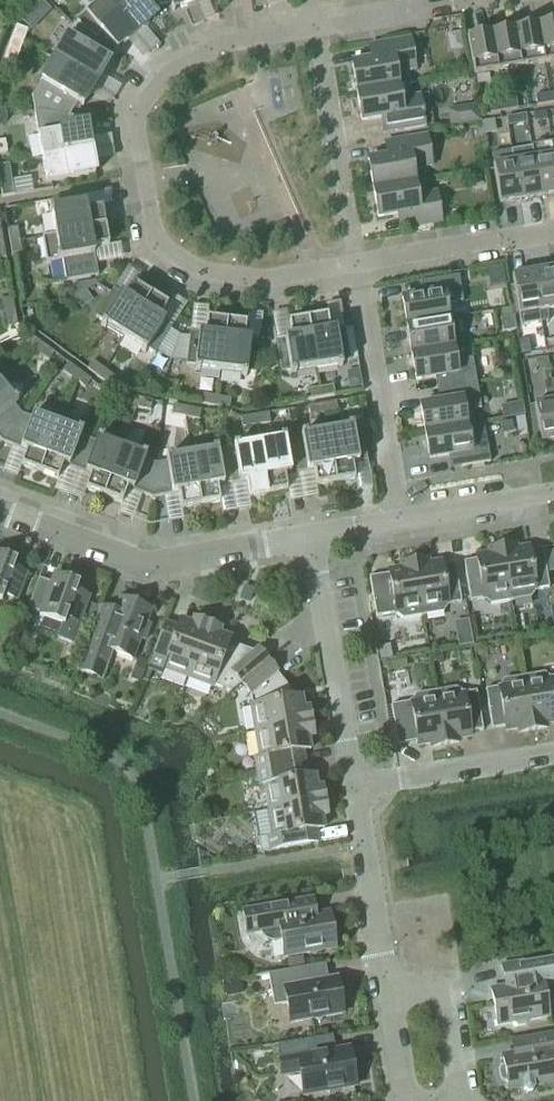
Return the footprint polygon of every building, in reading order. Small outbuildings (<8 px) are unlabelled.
[(76,22),(96,38),(101,34),(101,33),(105,38),(115,51),(135,35),(106,0),(101,0),(85,13),(85,14),(76,22)] [(156,0),(106,0),(135,35),(154,19),(150,14),(159,7),(156,0)] [(195,3),(194,0),(156,0),(159,7),(169,3),(173,12),(195,3)] [(537,26),(543,61),(553,59),(553,23),(537,26)] [(22,41),(27,30),(15,26),(11,37),(22,41)] [(520,65),(543,61),(537,26),(514,30),(520,65)] [(95,86),(103,72),(97,68),(105,56),(73,28),(53,60),(95,86)] [(496,68),(520,65),(514,30),(490,34),(496,68)] [(472,72),(496,68),(490,34),(466,38),(472,72)] [(14,63),(22,41),(11,37),(3,59),(14,63)] [(369,61),(351,64),(356,93),(407,84),(405,71),(414,70),(409,39),(378,44),(366,46),(369,61)] [(82,106),(95,86),(53,60),(31,97),(33,111),(68,116),(76,103),(82,106)] [(407,84),(356,93),(360,121),(379,118),(382,133),(393,131),(424,127),(419,95),(409,96),(407,84)] [(536,107),(550,105),(549,95),(535,97),(536,107)] [(504,113),(518,110),(516,100),(502,103),(504,113)] [(490,115),(504,113),(502,103),(488,105),(490,115)] [(477,122),(475,106),(453,110),(455,125),(477,122)] [(89,150),(85,126),(79,127),(77,118),(68,116),(33,111),(41,158),(89,150)] [(546,112),(532,115),(534,123),(547,121),(546,112)] [(385,157),(368,160),(372,189),(424,181),(422,167),(431,166),(426,135),(395,140),(383,142),(385,157)] [(553,195),(553,163),(551,144),(531,147),(540,198),(553,195)] [(519,201),(540,198),(531,147),(511,151),(519,201)] [(45,182),(93,174),(89,150),(41,158),(45,182)] [(499,205),(519,201),(511,151),(490,154),(499,205)] [(0,167),(0,190),(1,199),(13,196),(11,184),(8,166),(0,167)] [(424,181),(372,189),(377,218),(396,215),(398,230),(410,228),(440,223),(436,192),(426,194),(424,181)] [(100,207),(85,209),(83,195),(51,200),(52,208),(47,209),(48,214),(50,214),(54,235),(104,227),(100,207)] [(93,249),(107,246),(104,227),(54,235),(41,237),(45,263),(61,261),(65,281),(97,276),(93,249)] [(17,229),(7,230),(9,244),(19,243),(19,242),(17,229)] [(19,243),(9,244),(12,258),(22,257),(19,243)] [(553,309),(553,288),(551,270),(532,273),(540,324),(547,323),(546,310),(553,309)] [(532,273),(511,276),(517,315),(518,315),(520,327),(540,324),(532,273)] [(430,294),(400,300),(404,326),(446,319),(443,305),(461,302),(456,277),(428,282),(430,294)] [(86,292),(96,285),(95,282),(72,286),(74,300),(86,292)] [(123,339),(150,296),(134,285),(125,298),(113,290),(95,317),(103,322),(100,327),(105,330),(106,328),(123,339)] [(93,301),(86,292),(74,300),(74,301),(81,310),(93,301)] [(158,319),(166,306),(150,296),(123,339),(139,350),(139,351),(144,354),(146,350),(154,355),(172,328),(158,319)] [(4,314),(14,313),(12,299),(2,301),(4,314)] [(6,328),(16,327),(14,313),(4,314),(6,328)] [(289,338),(274,341),(280,373),(289,372),(289,377),(295,376),(294,373),(315,370),(307,320),(303,320),(302,315),(286,318),(289,338)] [(343,329),(328,332),(326,316),(307,320),(315,370),(336,366),(336,369),(341,368),(340,363),(348,362),(343,329)] [(502,334),(516,331),(514,317),(500,320),(502,334)] [(219,372),(226,322),(206,319),(204,334),(189,332),(185,365),(194,366),(193,370),(200,371),(200,370),(219,372)] [(446,319),(404,326),(409,355),(451,348),(446,319)] [(243,339),(245,324),(226,322),(219,372),(240,375),(240,376),(245,377),(246,373),(253,374),(258,341),(243,339)] [(35,354),(41,346),(30,337),(24,346),(35,354)] [(47,362),(53,354),(41,346),(35,354),(47,362)] [(451,348),(409,355),(414,381),(443,375),(446,389),(474,384),(470,358),(453,361),(451,348)] [(97,378),(103,370),(91,361),(86,370),(97,378)] [(72,380),(79,372),(67,364),(61,372),(72,380)] [(108,386),(114,378),(103,370),(97,378),(108,386)] [(84,388),(90,380),(79,372),(72,380),(84,388)] [(448,401),(418,407),(423,433),(464,426),(473,425),(470,411),(479,409),(474,384),(446,389),(448,401)] [(11,400),(0,386),(0,443),(20,415),(13,406),(16,403),(12,399),(11,400)] [(320,398),(333,396),(331,386),(318,389),(320,398)] [(306,401),(320,398),(318,389),(305,391),(306,401)] [(553,441),(553,407),(551,391),(544,392),(545,403),(533,405),(539,444),(553,441)] [(215,407),(216,397),(203,395),(201,405),(215,407)] [(135,407),(137,398),(124,396),(122,406),(135,408),(135,407)] [(228,410),(230,400),(216,397),(215,407),(228,410)] [(149,411),(151,401),(137,398),(135,407),(135,408),(149,411)] [(323,414),(336,412),(334,402),(321,405),(323,414)] [(185,418),(187,408),(173,405),(171,416),(185,418)] [(309,417),(323,414),(321,405),(307,407),(309,417)] [(198,421),(200,411),(187,408),(185,418),(198,421)] [(37,416),(32,414),(31,419),(20,415),(0,443),(25,452),(19,467),(38,473),(56,425),(36,418),(37,416)] [(255,426),(268,423),(266,414),(253,416),(255,426)] [(241,428),(255,426),(253,416),(240,419),(241,428)] [(464,426),(423,433),(427,460),(457,454),(459,467),(488,462),(483,437),(481,423),(473,425),(464,426)] [(77,431),(76,433),(56,425),(38,473),(57,480),(63,466),(75,470),(87,440),(80,437),(81,432),(77,431)] [(360,430),(352,431),(351,426),(347,427),(347,429),(326,433),(334,484),(354,480),(351,464),(365,461),(360,430)] [(315,487),(334,484),(326,433),(305,436),(305,434),(299,435),(300,440),(292,442),(298,473),(312,471),(315,487)] [(101,442),(102,440),(97,438),(95,442),(87,440),(75,470),(89,475),(84,490),(102,497),(120,449),(101,442)] [(292,442),(284,443),(283,438),(279,439),(279,440),(258,444),(267,495),(287,492),(284,475),(298,473),(292,442)] [(248,498),(267,495),(258,444),(237,448),(237,446),(233,447),(234,451),(225,453),(231,485),(245,482),(248,498)] [(141,454),(140,456),(120,449),(102,497),(121,503),(127,489),(151,498),(152,498),(155,464),(144,460),(146,456),(141,454)] [(225,453),(217,454),(216,449),(211,450),(211,452),(191,455),(200,506),(218,503),(215,487),(231,485),(225,453)] [(180,510),(200,506),(191,455),(170,459),(170,457),(164,458),(165,463),(156,465),(155,464),(152,498),(177,494),(180,510)] [(527,547),(514,549),(513,545),(500,547),(509,601),(529,598),(533,591),(547,588),(540,549),(527,551),(527,547)] [(489,605),(509,601),(500,547),(486,550),(487,554),(474,556),(475,560),(461,562),(468,601),(482,599),(489,605)] [(2,559),(0,558),(0,602),(3,596),(15,601),(25,574),(13,569),(17,559),(8,555),(2,559)] [(439,562),(426,564),(426,560),(412,562),(421,616),(440,613),(446,605),(459,603),(453,564),(439,566),(439,562)] [(402,619),(421,616),(412,562),(398,564),(399,568),(387,570),(387,574),(368,577),(375,617),(395,614),(402,619)] [(78,622),(87,597),(75,593),(79,582),(70,578),(63,581),(53,578),(51,583),(38,579),(27,609),(39,614),(38,616),(62,624),(57,638),(73,644),(81,623),(78,622)] [(89,633),(75,670),(91,676),(102,680),(113,652),(132,659),(140,638),(145,640),(150,626),(145,624),(150,610),(119,598),(116,606),(114,612),(99,607),(89,633)] [(187,678),(206,624),(192,619),(191,623),(180,619),(177,626),(164,622),(146,669),(161,675),(163,670),(187,678)] [(257,648),(252,652),(228,643),(230,638),(219,634),(221,630),(206,624),(187,678),(211,687),(212,685),(229,692),(241,683),(267,660),(257,648)] [(254,732),(310,723),(308,707),(303,708),(301,697),(290,699),(288,688),(267,660),(241,683),(249,693),(251,706),(249,706),(254,732)] [(550,679),(542,673),(522,676),(531,730),(545,728),(544,724),(553,722),(553,678),(550,679)] [(517,733),(531,730),(522,676),(501,680),(497,687),(484,689),(490,729),(504,727),(505,731),(517,729),(517,733)] [(475,691),(461,693),(455,688),(435,692),(445,745),(459,743),(458,739),(470,737),(469,732),(481,730),(475,691)] [(431,748),(445,745),(435,692),(415,695),(410,703),(390,706),(397,746),(417,743),(418,746),(430,744),(431,748)] [(303,751),(304,751),(310,749),(308,739),(313,738),(310,723),(254,732),(258,758),(253,759),(256,772),(305,764),(303,751)] [(315,776),(307,777),(305,764),(256,772),(258,786),(263,785),(267,810),(324,801),(321,786),(317,787),(315,776)] [(272,837),(258,840),(260,853),(269,852),(309,844),(318,843),(315,830),(316,830),(324,828),(322,817),(327,817),(324,801),(267,810),(272,835),(272,837)] [(329,911),(315,913),(312,898),(243,910),(247,934),(261,932),(261,935),(263,935),(264,936),(268,938),(272,940),(275,940),(280,939),(283,957),(335,949),(329,911)] [(490,989),(496,1026),(512,1023),(515,1026),(525,1024),(528,1020),(548,1017),(543,989),(553,987),(553,956),(548,957),(510,964),(500,965),(504,986),(490,989)] [(318,965),(268,974),(273,1005),(287,1003),(290,1023),(311,1019),(319,1025),(325,1017),(343,1014),(337,977),(320,980),(318,965)] [(497,1070),(499,1079),(503,1082),(506,1081),(507,1090),(521,1088),(525,1092),(530,1092),(533,1085),(553,1082),(551,1070),(553,1070),(553,1033),(510,1040),(513,1055),(501,1057),(503,1066),(500,1066),(497,1070)] [(326,1036),(276,1045),(281,1075),(300,1072),(303,1093),(304,1094),(326,1090),(330,1093),(338,1092),(341,1088),(355,1085),(349,1048),(331,1051),(328,1048),(326,1036)]
